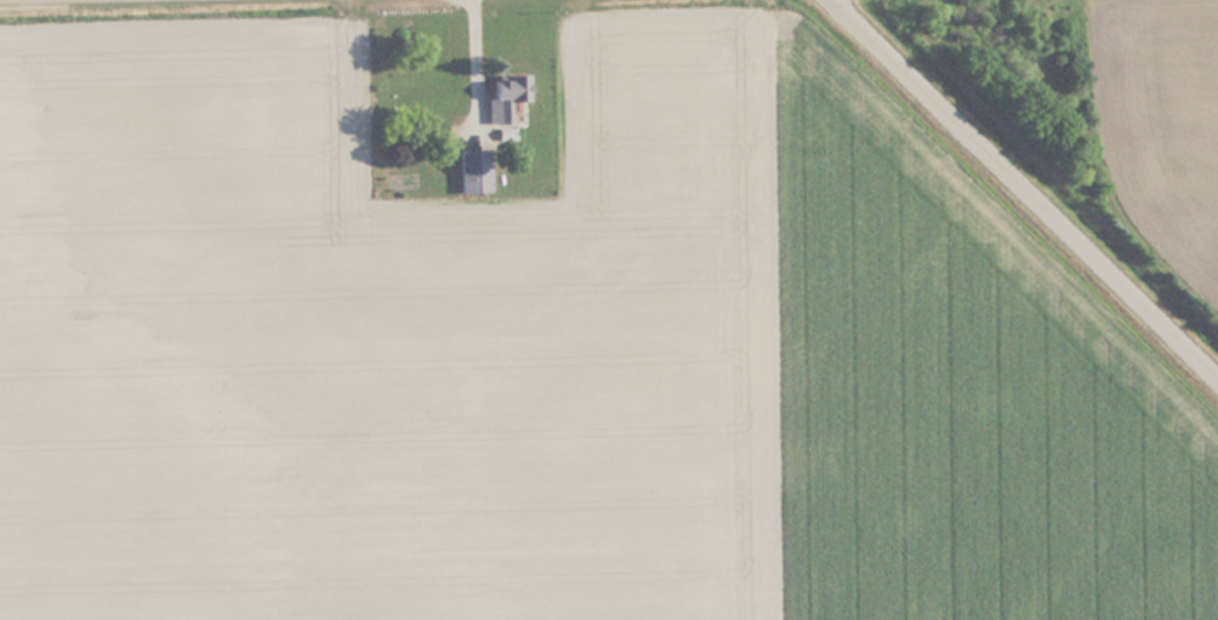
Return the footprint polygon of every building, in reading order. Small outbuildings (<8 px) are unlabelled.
[(525,99),(524,73),(486,75),(488,125),(511,124),(510,100),(525,99)] [(488,148),(457,148),(457,191),(488,191),(488,148)]
